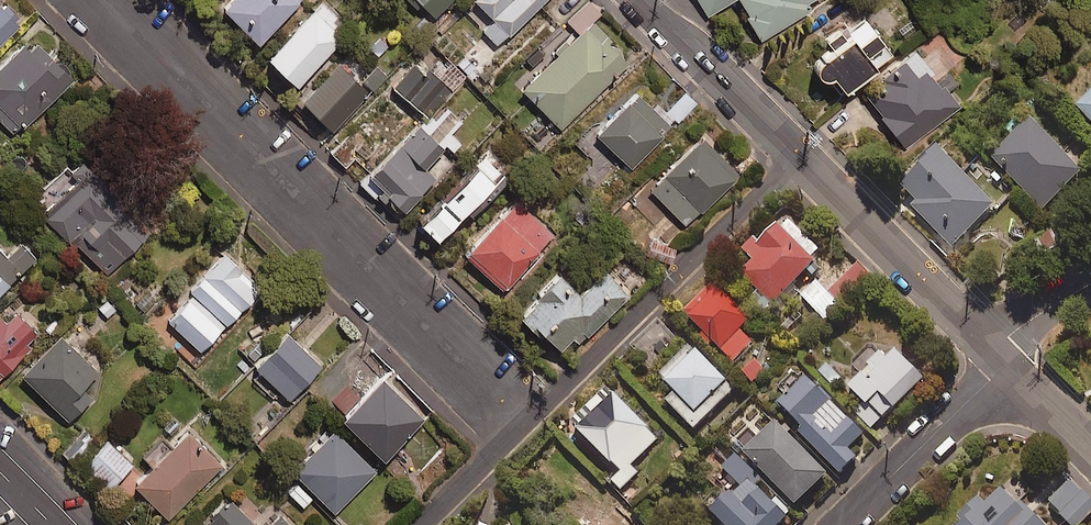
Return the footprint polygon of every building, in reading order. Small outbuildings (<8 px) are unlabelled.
[(1,39),(23,19),(5,0),(0,0),(0,40),(1,39)] [(300,0),(225,0),(221,4),(257,41),(300,0)] [(338,15),(323,0),(320,0),(266,54),(296,83),(343,36),(330,23),(338,15)] [(434,17),(450,0),(410,0),(416,6),(419,3),(434,17)] [(510,34),(545,0),(476,0),(493,17),(480,30),(497,47),(510,34)] [(707,14),(730,0),(698,0),(707,14)] [(760,38),(810,7),(805,1),(807,0),(736,0),(760,38)] [(832,72),(843,86),(891,50),(864,15),(848,27),(850,29),(844,34),(839,27),(825,38),(830,44),(817,55),(814,64),(816,70),(821,73),(827,74),(832,72)] [(588,17),(520,83),(563,127),(632,61),(588,17)] [(378,59),(391,44),(379,32),(365,47),(378,59)] [(0,61),(0,120),(14,134),(71,78),(28,34),(0,61)] [(860,90),(906,148),(959,106),(946,89),(956,80),(947,68),(936,77),(913,48),(860,90)] [(369,90),(336,58),(299,97),(332,129),(369,90)] [(448,87),(439,79),(431,71),(427,75),(413,61),(391,84),(422,114),(448,87)] [(389,80),(376,65),(362,78),(375,93),(389,80)] [(1090,114),(1090,67),(1067,91),(1090,114)] [(594,132),(630,168),(672,126),(636,90),(594,132)] [(685,90),(666,110),(678,122),(697,102),(685,90)] [(1029,110),(996,150),(1050,195),(1083,156),(1029,110)] [(418,123),(367,172),(402,208),(434,177),(424,167),(443,148),(418,123)] [(648,188),(683,225),(739,174),(704,137),(648,188)] [(342,141),(330,152),(344,168),(357,156),(342,141)] [(938,143),(902,185),(955,230),(991,188),(938,143)] [(74,174),(37,215),(71,246),(73,243),(107,274),(145,232),(127,215),(134,208),(75,153),(64,165),(74,174)] [(484,153),(417,218),(433,235),(500,170),(484,153)] [(501,288),(557,236),(520,196),(464,248),(501,288)] [(741,273),(773,304),(815,260),(777,223),(758,242),(754,239),(743,250),(754,261),(741,273)] [(1060,244),(1051,231),(1032,245),(1041,258),(1060,244)] [(651,234),(644,254),(667,263),(675,244),(651,234)] [(195,293),(180,307),(196,323),(192,326),(203,336),(215,324),(220,329),(257,291),(239,274),(243,269),(220,246),(185,283),(195,293)] [(33,257),(23,247),(11,259),(0,249),(0,289),(33,257)] [(869,276),(855,262),(826,290),(817,281),(801,297),(824,320),(869,276)] [(578,292),(557,270),(516,309),(539,334),(543,330),(558,346),(570,335),(577,342),(628,292),(604,267),(578,292)] [(684,313),(703,333),(697,338),(707,349),(713,343),(731,363),(752,343),(739,330),(750,320),(715,283),(684,313)] [(0,316),(0,374),(39,335),(21,317),(14,310),(4,320),(0,316)] [(320,364),(286,331),(254,364),(288,397),(320,364)] [(95,371),(58,335),(39,353),(34,348),(15,367),(67,419),(90,396),(80,386),(95,371)] [(875,344),(853,364),(862,374),(848,386),(867,406),(858,414),(870,429),(924,380),(896,349),(887,357),(875,344)] [(734,389),(692,345),(660,376),(677,393),(668,402),(694,429),(734,389)] [(756,358),(741,372),(753,384),(767,370),(756,358)] [(423,419),(381,375),(340,414),(383,457),(423,419)] [(808,376),(780,404),(803,427),(799,431),(840,473),(855,458),(847,450),(864,433),(808,376)] [(657,438),(609,390),(573,426),(616,469),(608,477),(621,490),(638,473),(630,465),(657,438)] [(826,476),(776,422),(745,451),(795,505),(826,476)] [(374,470),(328,423),(287,464),(333,510),(374,470)] [(220,464),(187,429),(132,480),(166,516),(220,464)] [(86,430),(63,451),(74,463),(97,442),(86,430)] [(121,451),(124,448),(117,440),(113,444),(108,439),(84,463),(108,486),(132,462),(121,451)] [(738,455),(724,469),(739,485),(712,512),(725,524),(779,524),(794,510),(738,455)] [(1070,479),(1048,500),(1071,524),(1080,524),(1090,515),(1090,501),(1070,479)] [(311,498),(295,481),(285,490),(301,507),(311,498)] [(1003,487),(984,506),(981,503),(960,524),(1042,524),(1003,487)] [(229,498),(200,524),(255,524),(229,498)] [(615,503),(593,524),(638,524),(615,503)] [(274,508),(256,524),(290,524),(274,508)]
